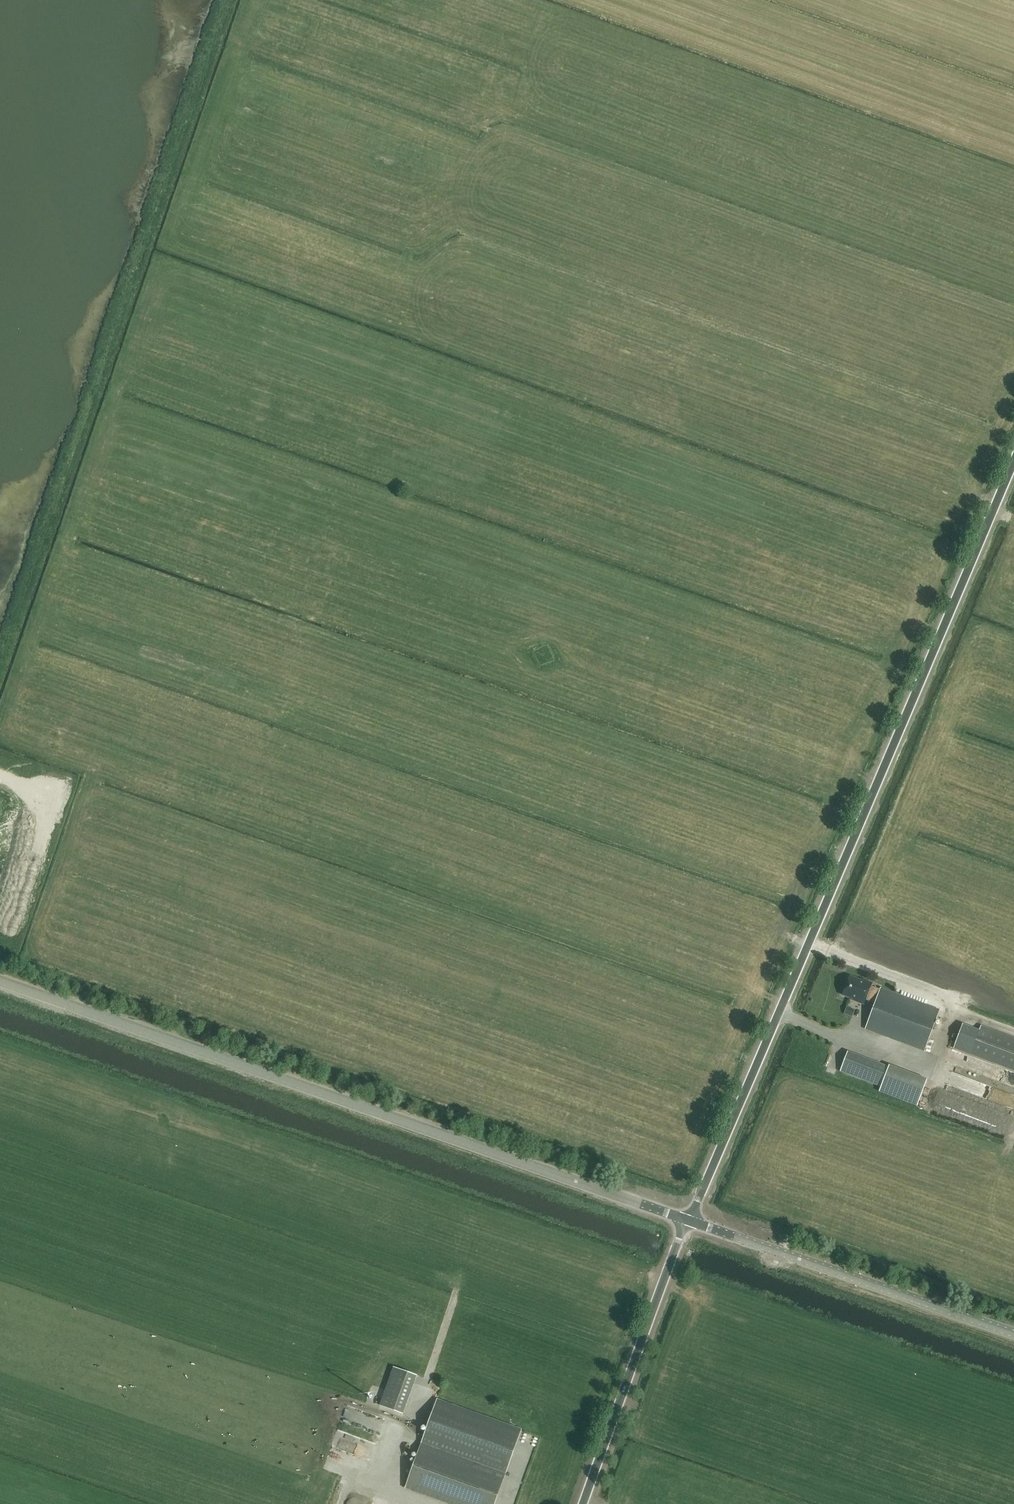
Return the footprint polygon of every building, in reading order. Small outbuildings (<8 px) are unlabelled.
[(863,981),(850,976),(843,995),(857,1000),(857,1001),(864,1004),(866,1000),(875,1003),(866,1028),(925,1050),(939,1010),(881,988),(880,989),(871,986),(872,983),(863,980),(863,981)] [(981,1025),(979,1030),(963,1024),(954,1048),(1013,1071),(1013,1038),(981,1025)] [(879,1086),(887,1066),(848,1051),(840,1072),(879,1086)] [(889,1065),(879,1091),(918,1106),(928,1079),(889,1065)] [(1013,1077),(1002,1074),(1002,1071),(998,1069),(995,1079),(1012,1084),(1013,1077)] [(438,1398),(406,1487),(452,1503),(494,1503),(521,1428),(438,1398)] [(354,1468),(365,1472),(385,1420),(373,1416),(354,1468)]
